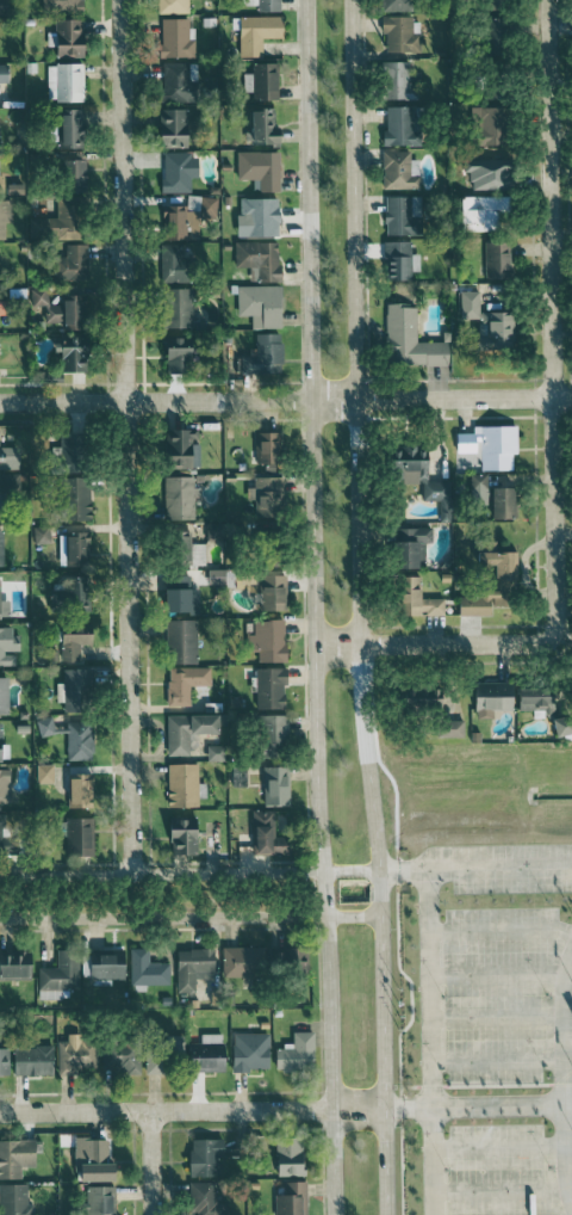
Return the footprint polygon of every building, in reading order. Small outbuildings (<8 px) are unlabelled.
[(9,12),(9,0),(0,0),(0,13),(9,12)] [(85,11),(85,0),(82,0),(81,0),(41,0),(41,12),(85,11)] [(189,0),(159,0),(159,13),(189,13),(189,0)] [(258,11),(282,11),(282,0),(258,0),(258,11)] [(413,0),(384,0),(384,11),(412,12),(413,0)] [(241,57),(264,57),(264,38),(285,38),(285,16),(240,17),(241,57)] [(422,34),(413,34),(414,16),(384,16),(383,34),(387,35),(387,52),(422,53),(422,34)] [(188,18),(161,19),(162,57),(195,57),(195,39),(189,40),(188,18)] [(86,19),(56,20),(57,57),(87,57),(86,19)] [(408,61),(385,62),(385,99),(416,99),(416,85),(408,85),(408,61)] [(188,62),(163,62),(164,102),(198,102),(197,81),(188,82),(188,62)] [(85,101),(85,63),(47,64),(48,101),(85,101)] [(281,63),(254,63),(253,99),(281,100),(281,63)] [(10,83),(9,64),(0,64),(0,83),(10,83)] [(420,106),(386,107),(387,130),(381,131),(382,146),(420,145),(420,106)] [(484,144),(509,145),(510,107),(485,107),(484,144)] [(86,108),(65,109),(66,145),(87,144),(86,108)] [(190,109),(161,110),(162,147),(191,146),(190,109)] [(277,142),(278,111),(256,110),(255,141),(277,142)] [(261,192),(282,191),(281,151),(237,152),(238,180),(260,179),(261,192)] [(410,151),(382,151),(383,190),(421,189),(420,159),(410,159),(410,151)] [(164,192),(192,192),(192,178),(200,178),(200,154),(164,153),(164,192)] [(88,159),(65,160),(66,201),(89,201),(88,159)] [(466,230),(499,231),(500,214),(511,214),(512,197),(467,195),(466,230)] [(386,236),(421,235),(420,196),(385,197),(386,236)] [(281,199),(239,198),(239,237),(280,237),(281,199)] [(7,239),(6,223),(12,223),(11,201),(0,201),(0,239),(7,239)] [(84,240),(85,216),(51,215),(50,239),(84,240)] [(486,279),(514,278),(513,241),(486,242),(486,279)] [(281,242),(236,242),(235,267),(251,267),(250,281),(281,282),(281,242)] [(411,242),(385,242),(385,264),(392,263),(392,280),(412,280),(412,272),(421,272),(420,254),(411,254),(411,242)] [(88,244),(64,245),(64,254),(56,254),(57,281),(89,280),(88,244)] [(190,254),(183,254),(182,244),(161,244),(163,283),(191,282),(190,254)] [(284,286),(237,286),(237,316),(251,316),(251,328),(284,329),(284,286)] [(194,327),(193,288),(170,289),(171,328),(194,327)] [(44,323),(66,323),(66,331),(93,330),(92,295),(67,296),(67,305),(48,305),(48,289),(31,289),(31,306),(43,306),(44,323)] [(515,311),(481,311),(481,291),(460,291),(460,318),(484,318),(484,349),(515,349),(515,311)] [(444,341),(418,342),(417,304),(388,304),(388,366),(451,366),(451,332),(444,332),(444,341)] [(283,334),(256,334),(256,356),(241,356),(242,374),(284,373),(283,334)] [(63,362),(68,363),(68,372),(90,373),(91,337),(61,336),(60,352),(63,352),(63,362)] [(167,373),(190,374),(190,357),(197,357),(198,338),(167,338),(167,373)] [(517,470),(517,426),(474,426),(474,433),(456,433),(456,452),(481,453),(481,470),(517,470)] [(200,441),(198,441),(198,429),(167,430),(168,468),(200,467),(200,441)] [(85,432),(62,431),(61,460),(83,461),(85,432)] [(256,464),(283,464),(282,432),(256,433),(256,464)] [(32,469),(32,444),(19,444),(19,434),(5,434),(5,447),(0,447),(0,469),(32,469)] [(448,481),(432,482),(429,447),(401,450),(402,469),(405,469),(406,485),(423,483),(424,502),(441,500),(443,520),(451,520),(448,481)] [(3,473),(2,487),(0,487),(0,514),(9,515),(9,493),(23,493),(23,474),(3,473)] [(166,520),(195,519),(194,497),(201,497),(201,488),(195,488),(195,477),(165,477),(166,520)] [(256,517),(284,518),(284,478),(256,477),(255,487),(248,487),(248,500),(256,500),(256,517)] [(497,519),(519,519),(518,488),(496,488),(497,519)] [(92,520),(91,493),(71,494),(72,521),(92,520)] [(398,528),(400,569),(426,568),(425,543),(434,542),(433,527),(398,528)] [(90,566),(91,534),(71,534),(70,566),(90,566)] [(182,545),(183,564),(207,563),(206,544),(182,545)] [(519,552),(483,552),(483,579),(519,580),(519,552)] [(260,611),(289,611),(288,576),(259,577),(260,611)] [(445,615),(445,598),(424,599),(424,577),(404,577),(405,616),(445,615)] [(54,607),(91,606),(90,579),(53,580),(54,607)] [(200,589),(169,590),(170,614),(201,613),(200,589)] [(514,591),(460,592),(461,616),(493,616),(493,607),(514,606),(514,591)] [(11,615),(11,593),(0,593),(0,615),(11,615)] [(199,663),(198,620),(169,621),(170,664),(199,663)] [(257,620),(255,661),(286,663),(288,621),(257,620)] [(15,665),(15,652),(17,652),(16,627),(0,628),(0,665),(15,665)] [(61,662),(81,662),(81,645),(96,645),(96,635),(62,634),(61,662)] [(212,667),(169,667),(169,706),(191,706),(191,686),(212,686),(212,667)] [(257,708),(289,709),(290,669),(258,668),(257,708)] [(63,669),(63,712),(93,712),(94,669),(63,669)] [(10,715),(10,678),(0,678),(0,715),(10,715)] [(495,718),(495,710),(517,710),(518,682),(477,682),(477,718),(495,718)] [(522,712),(560,711),(559,688),(521,689),(522,712)] [(168,715),(169,756),(191,756),(190,715),(168,715)] [(194,734),(223,735),(224,716),(194,715),(194,734)] [(262,716),(264,746),(290,745),(289,715),(262,716)] [(56,734),(52,717),(36,720),(40,737),(56,734)] [(560,735),(571,734),(571,718),(559,719),(560,735)] [(93,760),(93,721),(67,722),(67,761),(93,760)] [(226,761),(226,745),(209,746),(209,761),(226,761)] [(199,764),(169,765),(170,808),(200,807),(199,764)] [(37,783),(55,783),(54,765),(37,765),(37,783)] [(292,806),(292,768),(265,767),(265,806),(292,806)] [(233,768),(232,786),(247,786),(248,769),(233,768)] [(11,804),(12,770),(0,770),(0,804),(11,804)] [(70,776),(71,807),(95,807),(94,775),(70,776)] [(276,811),(252,811),(253,855),(292,855),(291,837),(276,837),(276,811)] [(0,814),(0,850),(17,849),(17,835),(7,836),(6,814),(0,814)] [(96,857),(95,818),(69,818),(69,858),(96,857)] [(173,856),(202,855),(201,818),(171,819),(173,856)] [(175,948),(178,991),(194,991),(193,977),(210,977),(209,970),(214,970),(214,946),(175,948)] [(271,947),(223,948),(224,977),(271,976),(271,947)] [(132,986),(170,985),(169,962),(149,963),(149,948),(131,949),(132,986)] [(39,967),(39,999),(69,1000),(69,989),(79,989),(80,950),(58,949),(58,968),(39,967)] [(32,979),(0,980),(0,950),(32,950),(32,979)] [(92,979),(127,979),(128,950),(114,950),(114,955),(92,955),(92,979)] [(293,1032),(293,1043),(284,1043),(284,1048),(275,1048),(275,1069),(315,1069),(313,1031),(293,1032)] [(59,1041),(60,1075),(81,1075),(81,1068),(99,1067),(98,1040),(83,1040),(83,1033),(68,1033),(69,1040),(59,1041)] [(191,1042),(190,1070),(229,1071),(230,1044),(223,1043),(223,1034),(202,1033),(202,1043),(191,1042)] [(271,1033),(234,1034),(235,1068),(272,1067),(271,1033)] [(2,1046),(2,1037),(0,1037),(0,1074),(10,1074),(11,1047),(2,1046)] [(52,1044),(35,1044),(35,1048),(15,1048),(15,1074),(52,1074),(52,1044)] [(141,1074),(142,1044),(104,1044),(103,1073),(141,1074)] [(180,1074),(180,1050),(147,1050),(147,1074),(180,1074)] [(77,1160),(109,1159),(108,1137),(76,1138),(77,1160)] [(189,1139),(191,1177),(218,1177),(217,1157),(222,1157),(222,1137),(189,1139)] [(22,1178),(22,1166),(38,1166),(37,1139),(0,1139),(0,1178),(22,1178)] [(306,1175),(307,1141),(277,1140),(276,1174),(306,1175)] [(121,1180),(121,1162),(78,1162),(78,1180),(121,1180)] [(191,1214),(219,1214),(219,1182),(191,1182),(191,1214)] [(307,1182),(307,1214),(275,1214),(275,1195),(284,1195),(284,1182),(307,1182)] [(0,1198),(0,1214),(34,1214),(34,1205),(28,1205),(28,1184),(0,1183),(0,1198)] [(117,1185),(89,1185),(88,1214),(117,1214),(116,1214),(117,1185)]
